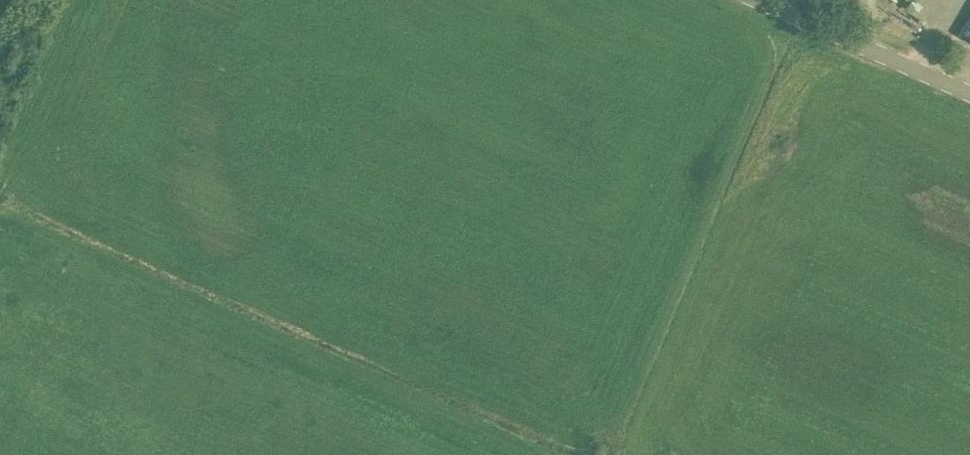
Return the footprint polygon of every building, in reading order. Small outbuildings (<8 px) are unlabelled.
[(959,37),(962,39),(969,44),(969,18),(959,37)]
